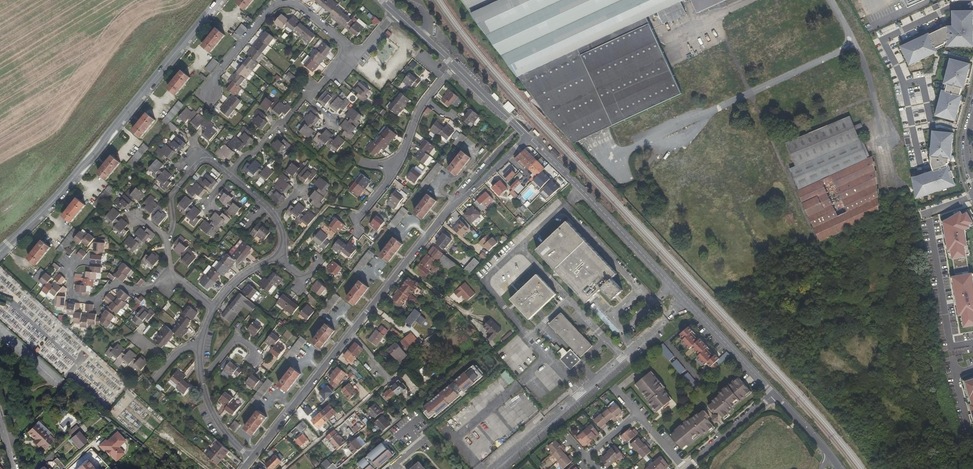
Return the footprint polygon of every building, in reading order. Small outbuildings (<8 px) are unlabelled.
[(238,3),(246,10),(254,0),(241,0),(238,3)] [(314,3),(316,0),(320,4),(319,5),(323,8),(327,11),(328,10),(331,13),(330,15),(333,19),(337,22),(341,26),(341,25),(345,28),(353,34),(354,33),(355,34),(358,36),(364,28),(357,21),(354,18),(352,20),(344,13),(336,7),(338,5),(332,0),(311,0),(314,3)] [(547,115),(564,133),(574,143),(609,127),(682,93),(676,80),(670,68),(647,17),(658,12),(663,23),(669,21),(680,15),(686,13),(681,2),(684,0),(461,0),(547,115)] [(697,13),(726,0),(691,0),(697,13)] [(934,11),(941,8),(938,3),(932,6),(934,11)] [(906,44),(907,45),(902,47),(905,52),(904,53),(907,59),(907,58),(908,61),(910,64),(914,62),(914,63),(924,58),(924,57),(928,55),(928,56),(936,53),(935,51),(935,49),(945,44),(945,42),(949,42),(949,46),(950,46),(954,46),(961,46),(961,47),(968,47),(969,47),(969,46),(972,45),(972,31),(972,28),(972,17),(972,12),(968,12),(966,12),(960,12),(954,12),(954,17),(952,17),(953,24),(954,24),(956,24),(956,27),(954,27),(945,27),(925,36),(925,35),(920,37),(917,39),(906,44)] [(283,28),(286,25),(294,31),(301,38),(309,44),(316,36),(312,33),(313,32),(309,29),(305,25),(304,26),(301,23),(297,20),(297,19),(294,16),(290,20),(286,16),(286,17),(282,14),(276,22),(283,28)] [(232,37),(237,41),(245,31),(240,27),(232,37)] [(211,52),(225,35),(217,29),(203,46),(211,52)] [(263,35),(262,35),(259,38),(260,39),(257,43),(256,42),(253,46),(250,50),(250,51),(247,54),(250,57),(247,61),(246,60),(243,64),(240,68),(240,69),(238,72),(234,76),(233,76),(230,79),(233,82),(230,85),(231,86),(227,90),(233,95),(230,99),(229,98),(226,102),(223,106),(224,106),(221,110),(229,117),(235,109),(241,101),(235,97),(242,89),(241,89),(239,87),(244,80),(245,79),(246,79),(252,71),(259,64),(255,61),(262,54),(268,46),(274,38),(267,31),(266,31),(263,35)] [(442,33),(436,37),(439,42),(446,38),(442,33)] [(317,50),(311,58),(305,65),(313,72),(316,68),(317,69),(320,65),(323,61),(323,60),(326,57),(329,53),(328,52),(331,49),(323,42),(317,50)] [(945,44),(935,49),(935,51),(946,46),(949,46),(949,42),(945,42),(945,44)] [(206,69),(211,73),(219,63),(214,59),(206,69)] [(939,110),(937,115),(938,115),(943,117),(950,119),(952,119),(955,120),(957,115),(958,116),(961,101),(960,101),(962,97),(962,96),(961,96),(963,86),(965,86),(969,70),(968,69),(969,65),(966,64),(964,64),(964,63),(958,62),(952,61),(951,65),(950,64),(948,71),(949,72),(948,77),(946,77),(944,84),(946,84),(948,85),(946,92),(944,92),(943,91),(942,96),(941,96),(938,110),(939,110)] [(190,78),(182,71),(168,88),(176,95),(190,78)] [(297,78),(289,72),(287,74),(295,81),(297,78)] [(416,87),(421,81),(414,75),(413,76),(412,75),(410,73),(403,81),(411,88),(413,85),(416,87)] [(359,93),(357,96),(359,98),(363,102),(367,97),(365,95),(369,90),(360,83),(355,89),(358,92),(359,93)] [(452,104),(458,97),(449,89),(446,93),(447,94),(442,101),(449,106),(451,103),(452,104)] [(326,106),(328,103),(330,101),(332,104),(331,105),(331,106),(338,112),(340,109),(342,107),(345,110),(350,103),(345,99),(343,101),(338,97),(333,93),(331,95),(326,91),(319,100),(326,106)] [(400,111),(401,112),(404,109),(408,104),(407,103),(410,100),(402,93),(395,101),(389,108),(397,115),(400,111)] [(500,98),(495,93),(492,96),(497,101),(500,98)] [(268,96),(261,105),(268,111),(270,107),(271,106),(274,109),(280,102),(275,98),(273,100),(268,96)] [(175,106),(180,110),(184,105),(179,101),(175,106)] [(509,101),(504,106),(507,109),(511,113),(516,108),(509,101)] [(280,102),(274,109),(273,110),(273,111),(280,117),(282,113),(283,112),(287,115),(292,108),(287,104),(285,106),(280,102)] [(312,124),(313,125),(314,126),(320,119),(316,116),(315,115),(318,112),(311,106),(307,111),(309,113),(305,118),(312,124)] [(518,114),(511,107),(509,109),(516,116),(518,114)] [(186,123),(189,120),(190,118),(193,121),(192,122),(191,123),(198,129),(200,126),(201,125),(205,127),(209,122),(210,120),(205,116),(204,118),(199,114),(198,114),(194,110),(192,112),(186,108),(179,117),(186,123)] [(349,121),(348,120),(347,120),(341,127),(344,130),(346,131),(343,134),(350,139),(354,134),(352,132),(356,127),(360,122),(358,120),(362,115),(353,108),(347,115),(350,117),(352,119),(349,121)] [(479,116),(471,109),(469,112),(468,113),(467,112),(462,119),(471,126),(479,116)] [(265,115),(264,115),(258,110),(254,115),(257,117),(253,122),(259,127),(262,129),(267,122),(264,119),(263,118),(265,115)] [(167,126),(169,124),(176,115),(171,111),(163,121),(167,126)] [(156,120),(148,114),(134,131),(142,137),(156,120)] [(851,116),(844,119),(839,121),(786,143),(796,166),(790,169),(800,191),(799,191),(821,241),(878,214),(877,200),(876,186),(875,173),(872,158),(871,158),(868,159),(860,139),(856,129),(863,127),(861,123),(855,126),(851,116)] [(299,130),(309,138),(314,131),(311,128),(310,127),(312,124),(305,118),(301,123),(303,125),(299,130)] [(168,126),(174,131),(178,127),(171,122),(168,126)] [(205,132),(203,135),(210,141),(217,132),(212,128),(214,126),(209,122),(205,127),(203,128),(206,131),(205,132)] [(438,136),(441,134),(448,140),(455,132),(451,129),(451,128),(447,125),(446,127),(442,124),(441,125),(439,124),(437,122),(430,131),(438,136)] [(239,138),(236,136),(236,137),(232,142),(230,140),(226,145),(222,150),(220,148),(215,153),(222,159),(225,156),(226,157),(229,159),(235,152),(234,151),(233,150),(235,147),(237,148),(240,151),(246,144),(248,146),(254,139),(251,137),(249,135),(251,132),(245,127),(241,131),(243,133),(239,138)] [(388,128),(382,136),(376,143),(373,141),(367,149),(374,155),(377,153),(378,152),(382,148),(385,151),(388,147),(387,146),(390,142),(392,140),(393,138),(394,139),(397,135),(388,128)] [(322,134),(319,132),(318,134),(314,139),(319,143),(321,140),(326,145),(331,149),(332,147),(337,151),(345,142),(338,136),(335,139),(334,141),(331,138),(332,137),(333,136),(326,130),(323,133),(322,134)] [(456,131),(451,136),(455,139),(460,133),(456,131)] [(466,137),(461,133),(453,143),(458,147),(466,137)] [(914,184),(916,197),(925,195),(925,194),(929,192),(930,193),(943,190),(943,188),(947,187),(951,186),(955,185),(954,183),(953,179),(955,178),(953,171),(952,171),(950,167),(949,168),(947,164),(950,163),(950,159),(951,159),(953,139),(952,139),(953,135),(952,135),(947,134),(947,133),(940,133),(938,133),(935,133),(934,137),(933,137),(932,148),(931,152),(930,161),(932,161),(931,164),(933,168),(934,172),(932,173),(928,174),(928,173),(916,178),(912,176),(914,184)] [(175,147),(177,148),(180,151),(186,144),(177,136),(172,141),(170,139),(166,144),(173,150),(175,147)] [(868,159),(871,158),(863,138),(860,139),(868,159)] [(287,150),(291,145),(284,139),(282,142),(280,141),(277,139),(272,146),(281,153),(285,148),(287,150)] [(422,146),(420,148),(421,149),(429,155),(435,147),(432,144),(425,139),(422,143),(424,144),(422,146)] [(133,168),(141,158),(149,148),(144,144),(136,154),(128,164),(133,168)] [(176,152),(174,151),(173,150),(166,144),(162,149),(160,148),(156,153),(162,158),(165,155),(166,156),(170,159),(176,152)] [(424,164),(430,156),(429,155),(421,149),(418,153),(419,153),(416,157),(424,164)] [(561,156),(555,149),(551,152),(557,159),(561,156)] [(533,173),(537,176),(542,171),(544,169),(525,150),(515,159),(524,168),(526,165),(533,173)] [(471,158),(463,151),(449,169),(457,175),(471,158)] [(121,163),(113,156),(99,173),(107,180),(121,163)] [(160,170),(161,169),(164,165),(157,159),(149,169),(154,173),(152,175),(157,179),(163,172),(160,170)] [(247,173),(250,171),(255,175),(259,179),(261,177),(267,181),(274,172),(267,166),(264,169),(263,171),(260,168),(261,167),(262,166),(255,160),(252,163),(251,165),(248,162),(242,169),(247,173)] [(286,170),(293,176),(296,173),(297,171),(300,174),(306,167),(301,163),(299,165),(294,161),(286,170)] [(438,162),(432,170),(429,174),(420,185),(425,189),(434,178),(443,166),(438,162)] [(306,167),(300,174),(299,175),(298,176),(305,182),(308,178),(309,177),(313,179),(318,173),(313,168),(311,171),(306,167)] [(423,172),(416,167),(414,169),(407,178),(411,181),(412,180),(415,183),(421,175),(422,174),(423,172)] [(511,169),(504,175),(509,181),(516,174),(511,169)] [(165,170),(164,171),(163,172),(157,179),(162,184),(160,186),(165,190),(171,183),(168,181),(169,179),(172,176),(165,170)] [(526,179),(520,172),(514,178),(520,184),(526,179)] [(283,191),(285,192),(286,193),(291,186),(288,183),(287,182),(289,179),(282,173),(278,178),(281,180),(276,185),(283,191)] [(525,184),(527,186),(537,176),(533,173),(531,176),(532,177),(525,184)] [(362,193),(366,189),(369,185),(368,184),(371,181),(363,174),(357,182),(350,190),(358,196),(361,192),(362,193)] [(207,185),(208,187),(211,189),(217,182),(208,175),(203,180),(201,178),(197,183),(204,188),(207,185)] [(320,188),(317,191),(316,190),(315,189),(309,196),(313,199),(314,200),(311,203),(318,209),(322,204),(320,202),(324,197),(328,192),(326,190),(330,185),(321,177),(315,184),(318,187),(320,188)] [(507,188),(500,181),(493,188),(499,195),(507,188)] [(187,191),(193,196),(196,194),(198,195),(201,197),(207,191),(205,190),(204,188),(197,183),(193,188),(191,186),(187,191)] [(524,188),(520,184),(515,190),(518,194),(524,188)] [(99,210),(106,201),(106,200),(115,190),(110,185),(101,196),(93,206),(99,210)] [(285,198),(282,195),(281,194),(283,191),(276,185),(272,190),(275,192),(270,197),(280,205),(285,198)] [(226,206),(227,205),(228,203),(232,206),(230,207),(228,211),(235,217),(243,207),(237,203),(239,200),(234,197),(229,192),(231,190),(226,186),(221,193),(224,195),(222,197),(220,200),(226,206)] [(131,192),(129,190),(125,195),(121,200),(119,198),(115,203),(121,208),(124,205),(125,206),(129,209),(134,202),(134,201),(132,200),(135,197),(136,199),(139,201),(145,194),(136,187),(131,192)] [(515,198),(516,197),(518,195),(512,190),(509,192),(515,198)] [(390,201),(397,206),(403,198),(401,196),(399,195),(400,194),(397,191),(389,200),(390,201)] [(486,192),(474,203),(481,211),(493,200),(486,192)] [(151,215),(152,214),(153,212),(159,206),(154,201),(155,199),(151,195),(145,202),(148,204),(147,206),(144,209),(151,215)] [(437,201),(429,195),(415,212),(423,218),(437,201)] [(189,207),(190,206),(193,202),(186,197),(178,205),(183,210),(182,212),(186,216),(192,209),(189,207)] [(86,205),(78,199),(64,216),(72,222),(86,205)] [(387,204),(394,209),(397,206),(390,201),(387,204)] [(302,213),(303,212),(306,209),(299,203),(296,206),(295,208),(292,205),(286,212),(291,216),(293,214),(298,218),(296,220),(301,224),(303,222),(308,226),(315,217),(309,211),(306,214),(305,216),(302,213)] [(156,215),(155,216),(152,220),(159,225),(167,216),(162,212),(164,210),(159,206),(153,212),(156,215)] [(195,226),(200,220),(197,217),(198,216),(201,213),(194,207),(193,208),(192,209),(186,216),(191,220),(190,223),(195,226)] [(480,215),(473,207),(464,214),(472,223),(480,215)] [(114,228),(119,232),(117,234),(122,238),(128,232),(125,229),(126,228),(128,224),(122,219),(121,220),(120,221),(117,219),(118,217),(121,214),(114,208),(106,217),(111,222),(109,224),(114,228)] [(965,327),(972,326),(972,275),(972,274),(972,273),(970,274),(967,254),(969,254),(968,245),(967,241),(965,230),(966,230),(970,227),(972,226),(972,217),(968,209),(962,213),(961,212),(947,220),(944,222),(944,226),(946,233),(946,238),(948,245),(948,249),(950,257),(953,257),(956,276),(953,277),(954,282),(957,298),(958,302),(959,302),(960,305),(958,306),(960,316),(963,315),(963,318),(964,322),(965,327)] [(404,216),(399,212),(395,217),(387,227),(392,231),(400,221),(404,216)] [(210,219),(211,220),(213,221),(220,227),(224,222),(226,224),(230,219),(223,213),(221,216),(219,215),(216,213),(210,219)] [(385,222),(377,216),(371,224),(374,227),(373,228),(377,231),(385,222)] [(342,229),(345,226),(336,218),(330,225),(338,232),(341,228),(342,229)] [(213,230),(216,232),(220,227),(213,221),(210,224),(209,223),(206,221),(200,228),(209,235),(213,230)] [(457,226),(452,229),(462,237),(464,236),(462,235),(468,229),(461,221),(457,226)] [(617,274),(567,221),(545,242),(542,245),(537,250),(587,303),(597,293),(602,288),(613,300),(623,290),(612,279),(617,274)] [(268,228),(260,222),(250,234),(254,237),(256,234),(264,241),(270,233),(268,231),(267,230),(268,228)] [(71,243),(74,240),(80,233),(75,228),(66,239),(56,251),(61,255),(66,250),(68,247),(71,243)] [(134,239),(131,236),(125,243),(134,250),(138,245),(141,247),(144,242),(149,237),(151,239),(155,234),(148,229),(146,232),(144,231),(141,228),(135,235),(136,236),(138,237),(135,240),(134,239)] [(81,231),(80,233),(74,240),(80,245),(82,242),(88,247),(95,238),(89,233),(87,236),(81,231)] [(318,242),(317,243),(324,249),(330,242),(326,239),(328,237),(321,231),(314,239),(317,241),(318,242)] [(452,240),(444,234),(437,242),(445,249),(452,240)] [(174,250),(181,256),(182,255),(183,254),(186,257),(185,258),(182,261),(189,267),(196,258),(191,254),(193,251),(188,247),(189,247),(183,242),(185,240),(181,236),(175,243),(178,246),(177,247),(174,250)] [(486,247),(489,251),(498,243),(493,238),(488,242),(485,237),(480,241),(486,247)] [(403,244),(395,238),(381,255),(389,261),(403,244)] [(333,248),(340,254),(342,251),(347,244),(344,241),(343,243),(341,241),(339,240),(333,248)] [(51,248),(43,241),(29,258),(37,265),(51,248)] [(244,241),(238,249),(231,257),(228,254),(222,262),(215,269),(210,265),(204,273),(206,275),(200,283),(208,289),(210,287),(211,285),(212,287),(216,283),(219,279),(218,278),(219,276),(221,274),(223,276),(226,272),(227,273),(231,269),(234,265),(233,264),(236,261),(240,263),(242,261),(242,260),(244,261),(247,257),(251,253),(249,252),(250,250),(252,248),(244,241)] [(106,243),(96,242),(94,251),(102,252),(105,252),(106,243)] [(354,245),(350,242),(347,244),(342,251),(350,257),(357,249),(353,246),(354,245)] [(456,273),(461,267),(434,247),(415,270),(424,278),(430,271),(429,270),(431,267),(436,271),(439,268),(434,264),(436,261),(454,275),(456,273)] [(79,257),(82,260),(88,254),(85,251),(82,249),(79,253),(77,255),(79,257)] [(374,254),(369,250),(361,261),(353,270),(358,274),(365,265),(374,254)] [(103,264),(104,256),(102,256),(102,252),(94,251),(94,255),(93,255),(92,263),(92,266),(91,272),(87,271),(86,278),(84,278),(84,282),(84,285),(77,285),(76,292),(83,292),(82,296),(90,296),(90,293),(87,293),(88,285),(91,286),(95,286),(95,279),(97,279),(98,272),(102,273),(102,267),(99,267),(99,264),(103,264)] [(147,254),(141,261),(142,261),(146,265),(149,263),(154,267),(158,262),(161,258),(154,252),(151,255),(150,256),(147,254)] [(475,258),(464,270),(469,274),(479,263),(475,258)] [(336,275),(342,267),(334,261),(331,265),(330,264),(327,268),(336,275)] [(124,263),(120,268),(119,269),(120,270),(128,276),(132,270),(133,270),(124,263)] [(459,276),(464,270),(461,267),(456,273),(459,276)] [(33,279),(39,283),(40,281),(47,273),(42,269),(33,279)] [(116,275),(124,282),(128,277),(128,276),(120,270),(116,275)] [(40,281),(46,286),(42,290),(48,295),(50,292),(55,296),(59,292),(62,288),(57,284),(55,286),(49,282),(53,278),(47,273),(40,281)] [(283,279),(275,273),(273,275),(271,276),(270,276),(267,279),(274,285),(277,287),(283,279)] [(60,274),(55,280),(58,282),(61,284),(66,279),(63,276),(60,274)] [(536,313),(540,310),(556,294),(537,274),(511,299),(520,309),(530,319),(536,313)] [(263,283),(260,286),(268,293),(274,285),(267,279),(265,277),(261,282),(263,283)] [(414,282),(409,278),(400,290),(414,301),(416,298),(410,294),(411,292),(412,293),(420,283),(415,280),(414,282)] [(314,285),(315,286),(312,289),(320,295),(326,288),(317,280),(314,285)] [(369,287),(361,281),(347,298),(355,305),(369,287)] [(476,294),(465,282),(455,292),(460,298),(462,295),(468,301),(476,294)] [(245,288),(242,291),(251,299),(258,291),(249,285),(246,288),(245,288)] [(268,293),(271,295),(277,287),(274,285),(268,293)] [(399,307),(408,296),(400,290),(398,289),(395,293),(396,294),(392,299),(395,301),(393,303),(399,307)] [(100,320),(109,327),(112,323),(111,322),(116,317),(112,314),(114,311),(118,314),(122,309),(123,309),(128,304),(126,302),(130,297),(122,290),(117,295),(120,297),(117,299),(115,302),(114,302),(112,304),(110,307),(108,306),(106,309),(107,310),(105,312),(103,315),(104,316),(102,318),(100,320)] [(117,299),(110,293),(107,296),(105,299),(110,303),(111,303),(113,300),(114,302),(115,302),(117,299)] [(335,293),(327,303),(325,306),(319,313),(324,317),(332,307),(340,297),(335,293)] [(256,306),(241,294),(234,302),(233,303),(232,302),(226,309),(227,309),(222,315),(227,320),(232,314),(233,315),(235,312),(238,314),(244,307),(251,312),(256,306)] [(296,302),(292,299),(288,296),(287,297),(286,296),(284,294),(278,301),(277,303),(285,309),(292,315),(299,307),(297,305),(295,304),(296,302)] [(57,307),(65,307),(65,309),(69,310),(68,315),(75,315),(75,312),(76,310),(76,304),(72,304),(69,303),(69,302),(66,302),(66,297),(58,296),(57,307)] [(137,297),(134,300),(139,304),(140,305),(142,302),(145,298),(142,296),(139,299),(137,297)] [(311,308),(311,307),(308,304),(301,313),(308,319),(314,311),(311,308)] [(174,332),(181,338),(184,334),(185,335),(189,331),(186,329),(189,325),(188,324),(189,322),(191,320),(193,321),(196,317),(195,316),(197,312),(190,306),(183,314),(183,313),(177,321),(180,323),(173,331),(174,332)] [(147,320),(149,321),(155,313),(150,309),(148,311),(143,307),(133,320),(140,325),(145,319),(146,318),(147,317),(148,318),(147,320)] [(415,308),(405,321),(411,326),(415,320),(421,325),(425,319),(420,314),(421,313),(415,308)] [(75,315),(75,318),(74,323),(82,324),(81,327),(88,328),(89,324),(89,317),(82,316),(83,313),(79,312),(75,312),(75,315)] [(389,322),(392,318),(384,312),(381,316),(389,322)] [(89,317),(89,324),(96,325),(100,325),(100,320),(100,317),(97,317),(97,314),(93,314),(89,313),(89,317)] [(592,346),(561,313),(549,324),(581,357),(592,346)] [(484,327),(490,334),(487,337),(491,340),(501,329),(491,320),(484,327)] [(262,328),(254,322),(248,330),(251,332),(251,333),(255,337),(262,328)] [(335,330),(327,324),(314,341),(322,348),(335,330)] [(144,333),(151,338),(157,330),(150,325),(144,333)] [(687,328),(681,333),(685,337),(683,340),(690,348),(693,345),(700,354),(697,356),(705,364),(707,362),(714,369),(730,355),(727,352),(719,359),(715,354),(713,357),(705,349),(708,346),(700,338),(698,340),(691,332),(693,330),(690,325),(687,328)] [(165,344),(166,345),(169,341),(172,337),(171,336),(172,335),(174,332),(173,331),(167,326),(160,333),(154,341),(162,348),(164,345),(165,344)] [(398,337),(401,334),(393,327),(390,330),(398,337)] [(380,329),(378,331),(376,330),(369,340),(376,345),(385,333),(380,329)] [(700,338),(693,330),(691,332),(698,340),(700,338)] [(405,338),(411,345),(420,338),(416,333),(414,335),(411,332),(405,338)] [(285,349),(277,342),(280,339),(272,333),(265,342),(270,345),(270,344),(274,347),(271,351),(274,352),(275,353),(274,355),(278,358),(285,349)] [(301,336),(300,338),(293,347),(285,357),(290,361),(298,351),(306,340),(301,336)] [(407,348),(411,345),(405,338),(401,341),(407,348)] [(110,356),(112,354),(117,358),(122,362),(124,360),(128,364),(133,368),(135,365),(140,370),(148,361),(141,355),(138,358),(137,359),(134,357),(135,356),(136,355),(129,349),(126,352),(125,354),(122,351),(123,350),(124,349),(118,343),(115,347),(114,348),(111,346),(105,353),(110,356)] [(344,356),(352,363),(356,357),(357,356),(361,352),(363,354),(365,352),(363,350),(362,349),(355,343),(349,350),(344,356)] [(407,355),(396,343),(389,349),(399,362),(407,355)] [(664,343),(659,347),(670,360),(675,356),(664,343)] [(715,354),(708,346),(705,349),(713,357),(715,354)] [(557,353),(562,358),(560,359),(570,370),(581,360),(571,349),(567,352),(563,348),(557,353)] [(231,360),(238,351),(236,349),(229,358),(231,360)] [(429,371),(432,369),(421,357),(419,359),(429,371)] [(678,359),(673,363),(681,374),(686,370),(678,359)] [(265,360),(262,366),(268,369),(271,363),(265,360)] [(238,377),(243,370),(235,363),(234,365),(233,364),(231,362),(224,370),(232,376),(234,374),(238,377)] [(349,365),(347,368),(354,373),(356,370),(349,365)] [(481,365),(479,367),(486,375),(487,373),(481,365)] [(301,374),(293,367),(279,385),(288,391),(301,374)] [(338,367),(330,377),(333,380),(331,383),(336,387),(346,374),(338,367)] [(477,369),(476,367),(459,381),(461,383),(459,384),(458,383),(455,385),(429,407),(432,410),(437,416),(438,417),(464,396),(462,394),(467,390),(468,392),(485,378),(484,376),(486,375),(479,367),(477,369)] [(510,384),(515,380),(506,370),(501,374),(510,384)] [(179,385),(177,388),(184,394),(191,386),(188,384),(187,383),(188,382),(184,379),(187,376),(183,373),(182,374),(178,371),(171,378),(179,385)] [(650,400),(649,401),(648,402),(653,407),(654,406),(658,412),(671,400),(667,395),(668,394),(664,389),(660,384),(661,383),(655,376),(654,377),(650,372),(637,384),(641,389),(640,390),(645,396),(646,395),(650,400)] [(689,372),(683,377),(692,388),(697,383),(689,372)] [(254,388),(260,381),(258,379),(256,378),(258,376),(253,373),(246,382),(254,388)] [(969,379),(963,381),(964,384),(965,388),(967,395),(968,398),(970,397),(972,404),(970,405),(972,414),(969,415),(971,424),(972,423),(972,377),(969,379)] [(268,378),(258,391),(251,400),(250,402),(255,405),(263,395),(273,382),(268,378)] [(733,381),(728,386),(729,387),(724,391),(723,390),(719,393),(721,394),(713,401),(714,403),(709,406),(715,413),(717,411),(724,418),(729,414),(734,409),(733,408),(736,405),(735,404),(740,399),(741,401),(747,396),(746,395),(751,391),(739,378),(734,382),(733,381)] [(399,381),(391,387),(398,395),(407,387),(403,383),(402,384),(399,381)] [(342,390),(344,392),(343,393),(349,400),(357,393),(349,384),(342,390)] [(326,400),(335,392),(328,385),(320,392),(324,396),(323,396),(326,400)] [(394,394),(390,389),(387,391),(388,392),(383,397),(387,401),(394,394)] [(240,406),(233,400),(233,398),(226,392),(219,400),(223,403),(222,404),(227,407),(225,409),(229,412),(230,411),(232,412),(234,414),(240,406)] [(245,423),(252,414),(251,413),(256,407),(249,402),(238,418),(245,423)] [(368,410),(374,418),(382,412),(375,404),(368,410)] [(610,405),(607,407),(614,416),(617,419),(620,416),(619,415),(620,413),(623,411),(616,404),(612,407),(610,405)] [(330,405),(321,412),(328,420),(337,412),(330,405)] [(305,410),(309,415),(314,411),(309,406),(305,410)] [(611,419),(614,416),(607,407),(604,410),(605,412),(602,414),(608,421),(611,419)] [(267,417),(259,410),(245,428),(254,434),(267,417)] [(437,416),(432,410),(429,413),(434,419),(437,416)] [(677,432),(672,436),(683,448),(687,444),(689,446),(694,441),(693,440),(698,435),(699,437),(702,434),(704,435),(709,431),(714,426),(708,419),(710,417),(705,411),(700,414),(699,413),(691,420),(690,419),(686,421),(687,423),(682,427),(681,426),(676,430),(677,432)] [(319,428),(328,420),(321,412),(312,420),(319,428)] [(593,418),(602,429),(605,427),(603,425),(605,424),(608,421),(602,414),(598,417),(596,416),(593,418)] [(390,425),(383,416),(376,422),(383,431),(390,425)] [(403,419),(391,428),(395,433),(407,423),(403,419)] [(240,424),(235,420),(229,428),(234,432),(240,424)] [(301,432),(308,426),(303,420),(296,427),(301,432)] [(46,429),(39,422),(35,425),(43,432),(46,429)] [(352,428),(356,433),(363,426),(359,422),(352,428)] [(35,425),(28,433),(35,440),(33,442),(39,447),(41,446),(48,438),(43,432),(35,425)] [(584,431),(592,440),(597,435),(597,434),(598,433),(592,425),(584,431)] [(637,436),(639,434),(636,431),(634,432),(632,431),(630,428),(621,437),(624,441),(626,439),(629,442),(637,436)] [(577,437),(584,446),(587,444),(586,443),(588,442),(589,443),(592,440),(584,431),(577,437)] [(87,442),(78,432),(71,439),(79,448),(87,442)] [(105,441),(99,446),(104,451),(105,451),(106,450),(107,450),(111,454),(110,456),(116,461),(124,454),(118,447),(125,441),(117,432),(107,441),(106,442),(105,441)] [(329,440),(337,450),(345,443),(340,437),(337,433),(329,440)] [(308,440),(303,434),(296,440),(301,446),(308,440)] [(48,438),(41,446),(45,450),(53,442),(48,438)] [(641,440),(638,438),(631,444),(635,448),(633,450),(635,453),(646,443),(644,440),(642,442),(641,440)] [(347,446),(354,454),(363,447),(356,439),(347,446)] [(550,452),(552,455),(560,448),(563,446),(560,444),(559,445),(558,443),(555,440),(548,446),(551,451),(550,452)] [(219,441),(213,448),(223,457),(229,450),(219,441)] [(383,442),(369,454),(370,455),(367,457),(366,456),(360,462),(365,468),(366,468),(377,468),(376,467),(378,465),(380,467),(395,454),(392,450),(388,445),(386,446),(383,442)] [(640,454),(644,458),(647,455),(651,451),(649,449),(648,447),(649,446),(646,443),(635,453),(638,456),(640,454)] [(615,461),(623,455),(619,450),(615,446),(610,450),(611,451),(609,453),(615,461)] [(276,449),(274,447),(269,451),(267,454),(270,457),(275,453),(273,451),(276,449)] [(217,464),(223,457),(213,448),(207,455),(217,464)] [(559,460),(566,455),(563,451),(560,448),(552,455),(554,458),(556,457),(559,460)] [(608,468),(615,461),(609,453),(608,452),(605,455),(606,456),(604,457),(603,456),(600,459),(608,468)] [(266,465),(270,468),(273,468),(281,461),(276,455),(266,465)] [(558,461),(561,465),(560,466),(562,468),(563,468),(572,462),(574,460),(571,457),(569,458),(568,457),(566,455),(559,460),(558,461)] [(654,463),(659,468),(665,468),(664,468),(665,467),(666,468),(669,465),(661,456),(654,463)] [(64,466),(57,458),(53,461),(60,468),(61,468),(64,466)] [(93,468),(96,468),(88,460),(85,461),(93,468)] [(85,461),(77,468),(93,468),(85,461)]
